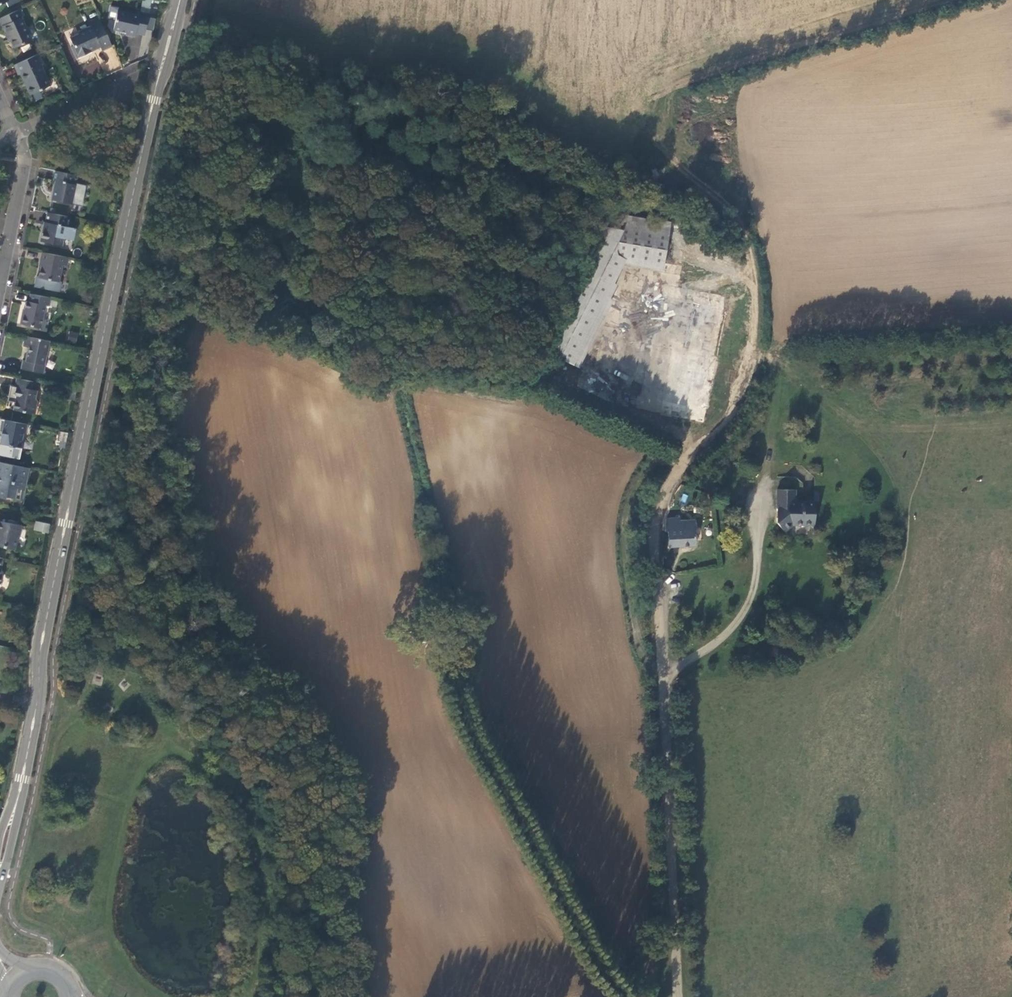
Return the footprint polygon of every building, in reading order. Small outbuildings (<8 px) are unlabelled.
[(116,18),(114,28),(127,31),(126,33),(136,35),(136,32),(144,34),(148,13),(139,11),(139,15),(118,11),(119,6),(111,5),(108,17),(116,18)] [(0,17),(0,20),(3,27),(7,34),(14,47),(32,39),(19,9),(0,17)] [(90,21),(92,25),(101,21),(99,17),(90,21)] [(102,50),(112,46),(101,21),(92,25),(78,31),(79,33),(71,37),(74,45),(72,46),(77,58),(87,53),(93,50),(93,49),(100,46),(102,50)] [(43,63),(38,53),(14,64),(18,73),(21,72),(25,81),(31,94),(50,85),(41,64),(43,63)] [(76,182),(77,174),(55,169),(53,179),(56,180),(54,187),(52,199),(72,203),(72,202),(82,204),(86,184),(76,182)] [(68,227),(70,216),(48,212),(46,223),(45,229),(44,229),(41,240),(62,244),(63,235),(65,235),(66,226),(68,227)] [(580,284),(546,352),(571,364),(604,296),(624,255),(662,262),(670,224),(621,215),(618,229),(607,228),(580,284)] [(41,267),(39,277),(59,281),(62,264),(67,265),(68,257),(43,251),(41,260),(42,261),(41,267)] [(49,305),(50,297),(30,293),(29,301),(26,301),(25,308),(24,314),(22,314),(20,323),(41,327),(45,304),(49,305)] [(47,354),(50,340),(25,336),(24,345),(29,347),(28,351),(27,351),(26,356),(25,360),(23,359),(21,368),(44,372),(45,364),(46,355),(47,354)] [(672,351),(661,411),(704,419),(715,360),(672,351)] [(35,390),(36,381),(17,377),(15,385),(16,386),(14,395),(16,395),(15,400),(13,409),(35,413),(37,399),(35,397),(37,390),(35,390)] [(68,397),(75,399),(77,389),(70,388),(68,397)] [(20,447),(23,432),(26,433),(28,423),(1,418),(0,421),(0,427),(2,428),(1,434),(0,440),(0,443),(20,447)] [(11,449),(8,448),(5,462),(15,464),(17,456),(10,454),(11,449)] [(15,464),(5,462),(0,461),(0,495),(0,494),(14,497),(16,489),(18,490),(24,487),(27,470),(14,467),(15,464)] [(21,499),(24,487),(18,490),(16,489),(14,497),(21,499)] [(777,517),(777,523),(785,530),(792,524),(813,524),(813,501),(794,501),(793,489),(776,489),(777,511),(779,511),(780,515),(777,517)] [(667,531),(668,547),(695,545),(693,520),(679,521),(678,518),(664,520),(664,532),(667,531)] [(0,521),(0,546),(15,549),(17,538),(20,537),(22,526),(0,521)] [(50,524),(38,521),(36,530),(48,532),(50,524)]
